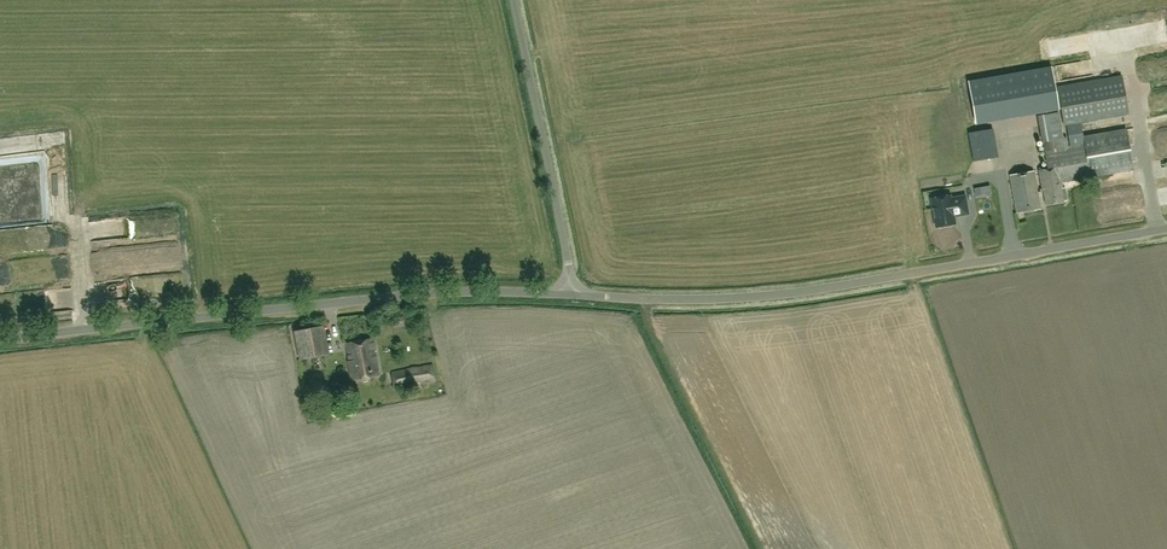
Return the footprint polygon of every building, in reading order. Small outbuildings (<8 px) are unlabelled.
[(1122,75),(1057,86),(1064,125),(1128,114),(1122,75)] [(1076,135),(1065,137),(1063,137),(1055,92),(1035,96),(1047,167),(1039,169),(1044,204),(1068,201),(1066,187),(1063,187),(1062,181),(1090,177),(1134,170),(1126,128),(1083,136),(1084,143),(1078,144),(1076,135)] [(993,128),(967,132),(972,161),(998,157),(993,128)] [(1034,170),(1009,174),(1016,213),(1040,209),(1034,170)] [(933,186),(933,178),(919,178),(920,195),(935,195),(935,191),(960,191),(960,186),(933,186)] [(990,185),(975,188),(976,196),(991,193),(990,185)] [(932,198),(937,226),(954,223),(953,214),(957,213),(957,215),(968,213),(965,196),(950,198),(949,195),(932,198)] [(68,305),(68,290),(51,291),(51,306),(68,305)] [(15,318),(14,309),(0,310),(0,318),(15,318)] [(300,359),(323,355),(319,329),(295,333),(300,359)] [(348,360),(347,361),(351,380),(378,376),(372,338),(345,343),(348,360)] [(391,373),(394,388),(434,380),(431,365),(391,373)]
